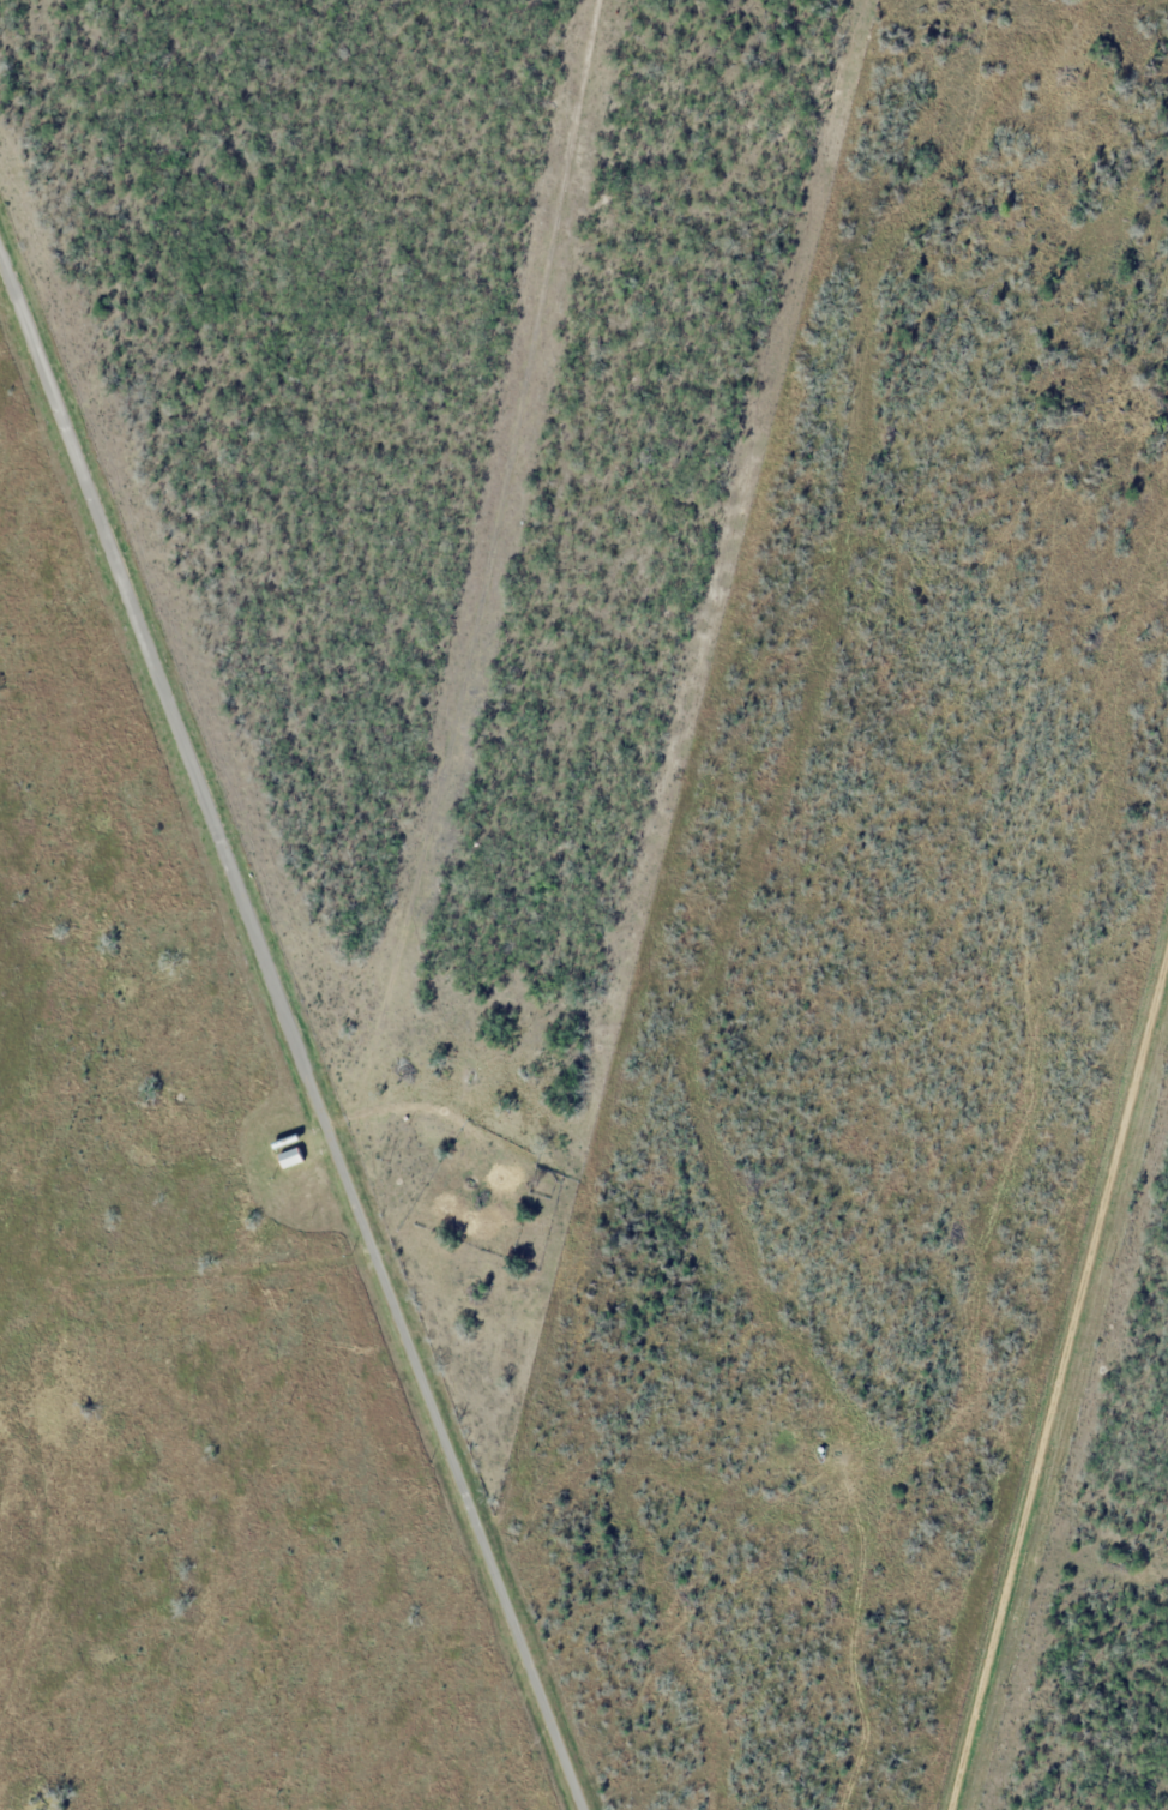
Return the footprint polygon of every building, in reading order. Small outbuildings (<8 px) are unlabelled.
[(277,1145),(287,1172),(312,1162),(302,1136),(277,1145)]
